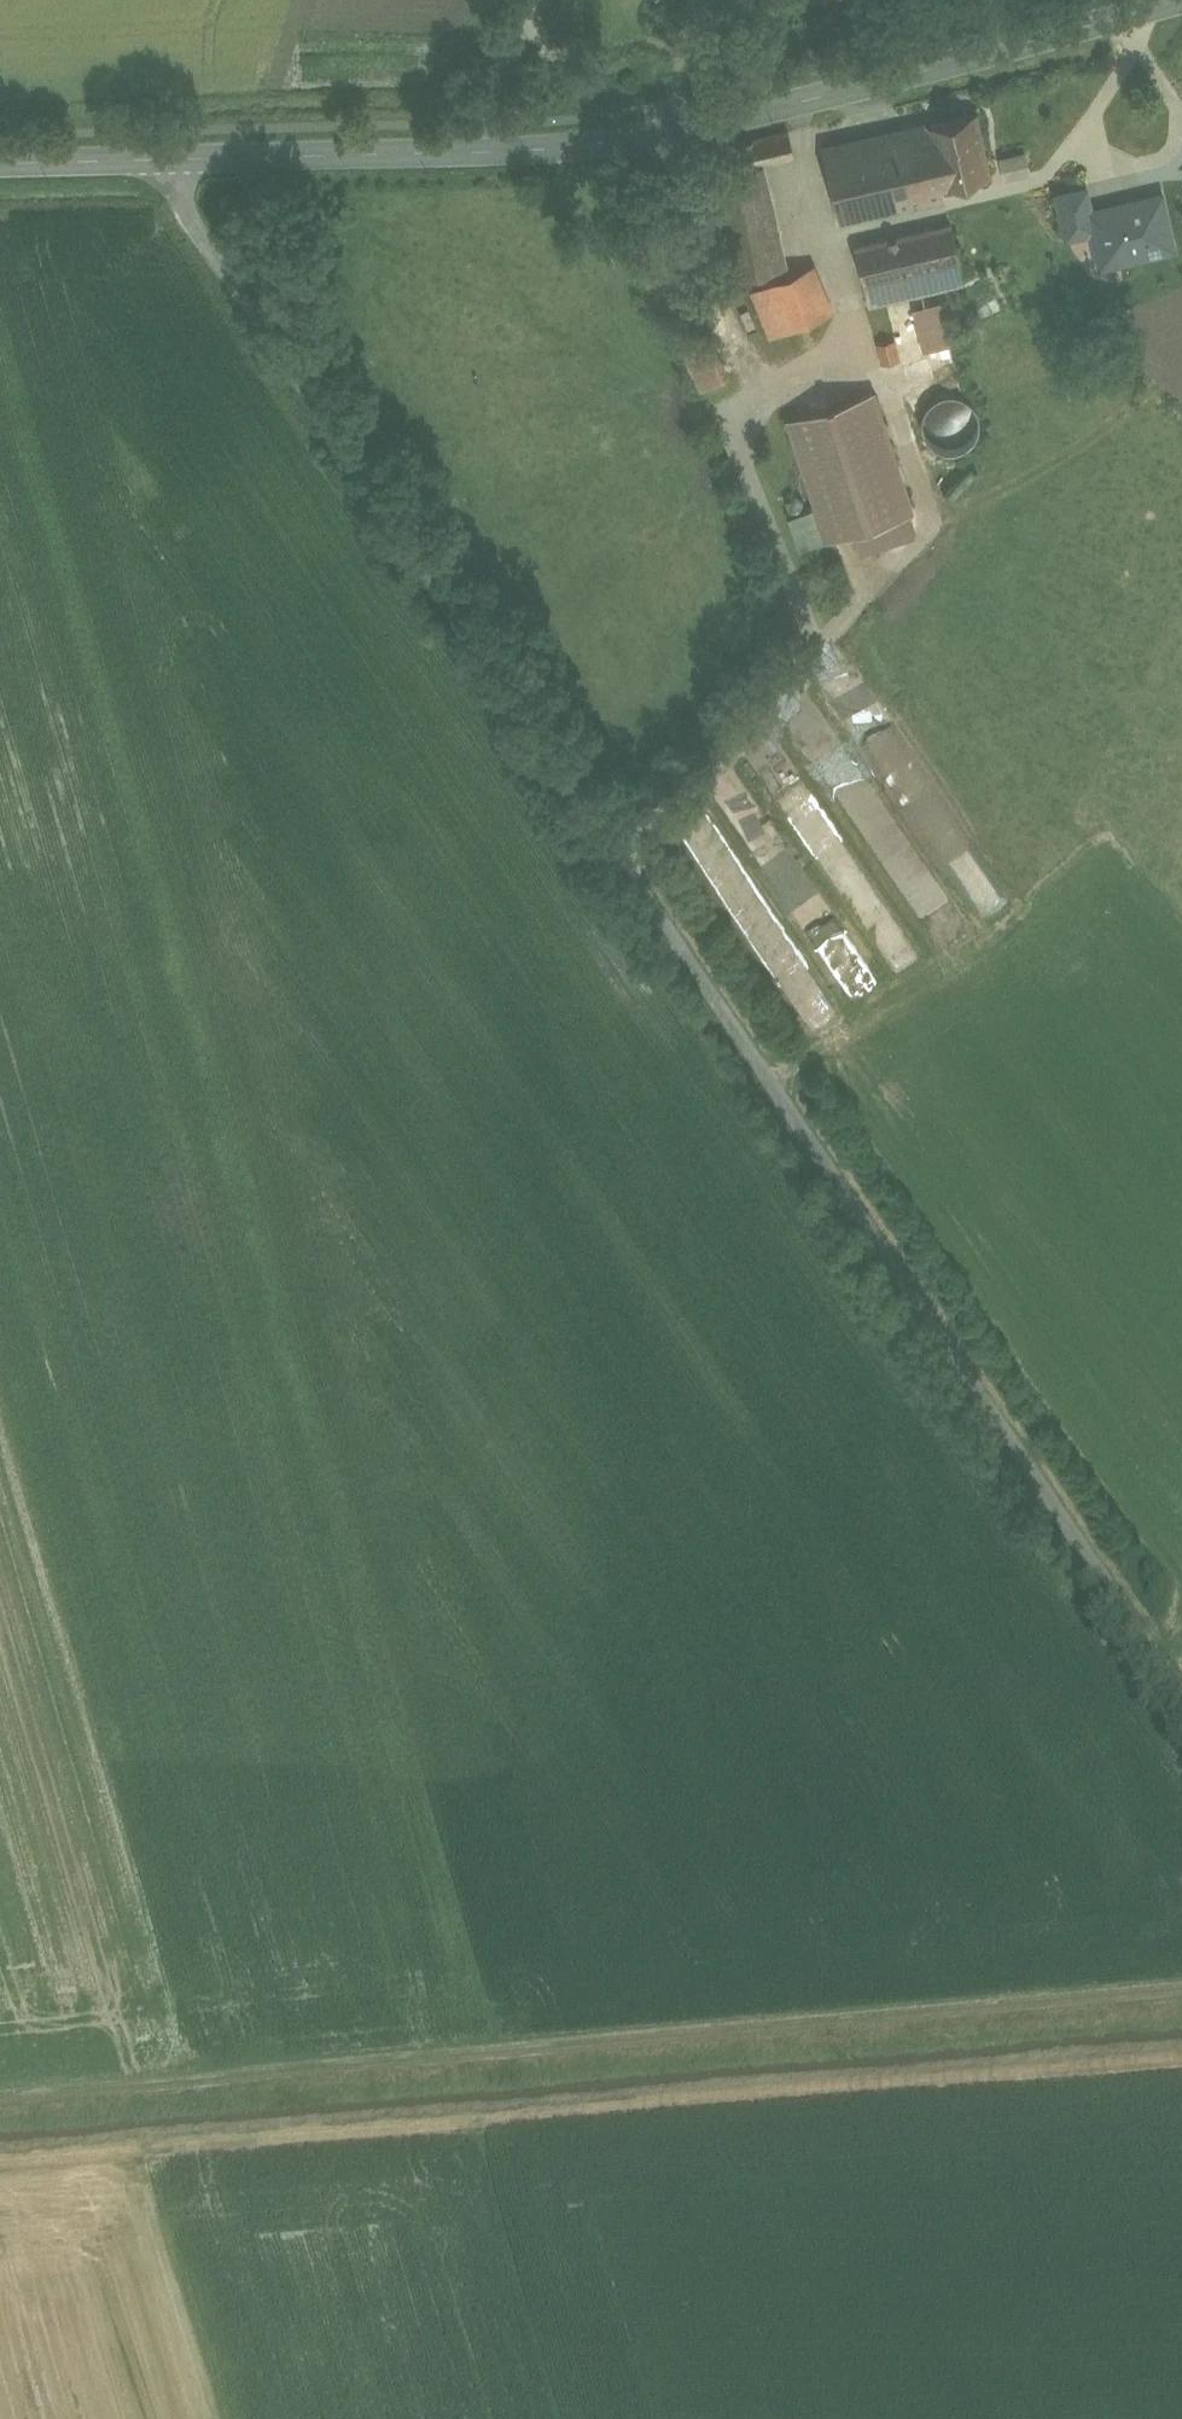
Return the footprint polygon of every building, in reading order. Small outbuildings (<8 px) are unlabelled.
[(687,2),(707,15),(717,0),(683,0),(687,2)] [(980,111),(828,145),(845,218),(945,195),(941,178),(992,166),(980,111)] [(741,141),(748,170),(773,165),(803,157),(796,128),(741,141)] [(1012,173),(1038,165),(1032,145),(1006,154),(1012,173)] [(797,266),(773,165),(748,170),(719,177),(743,279),(797,266)] [(1086,206),(1092,204),(1088,181),(1056,187),(1065,231),(1090,226),(1086,206)] [(1092,204),(1086,206),(1090,226),(1098,263),(1176,246),(1164,189),(1092,204)] [(960,224),(863,246),(877,308),(974,286),(966,252),(960,224)] [(840,312),(823,269),(756,294),(773,338),(840,312)] [(930,349),(958,342),(945,298),(918,305),(930,349)] [(901,343),(882,348),(888,371),(907,366),(901,343)] [(922,514),(884,393),(807,418),(791,423),(830,543),(841,540),(922,514)] [(982,415),(976,406),(968,400),(957,398),(947,400),(937,407),(932,416),(930,426),(931,436),(938,446),(947,451),(958,453),(968,451),(977,445),(983,436),(985,425),(982,415)]
